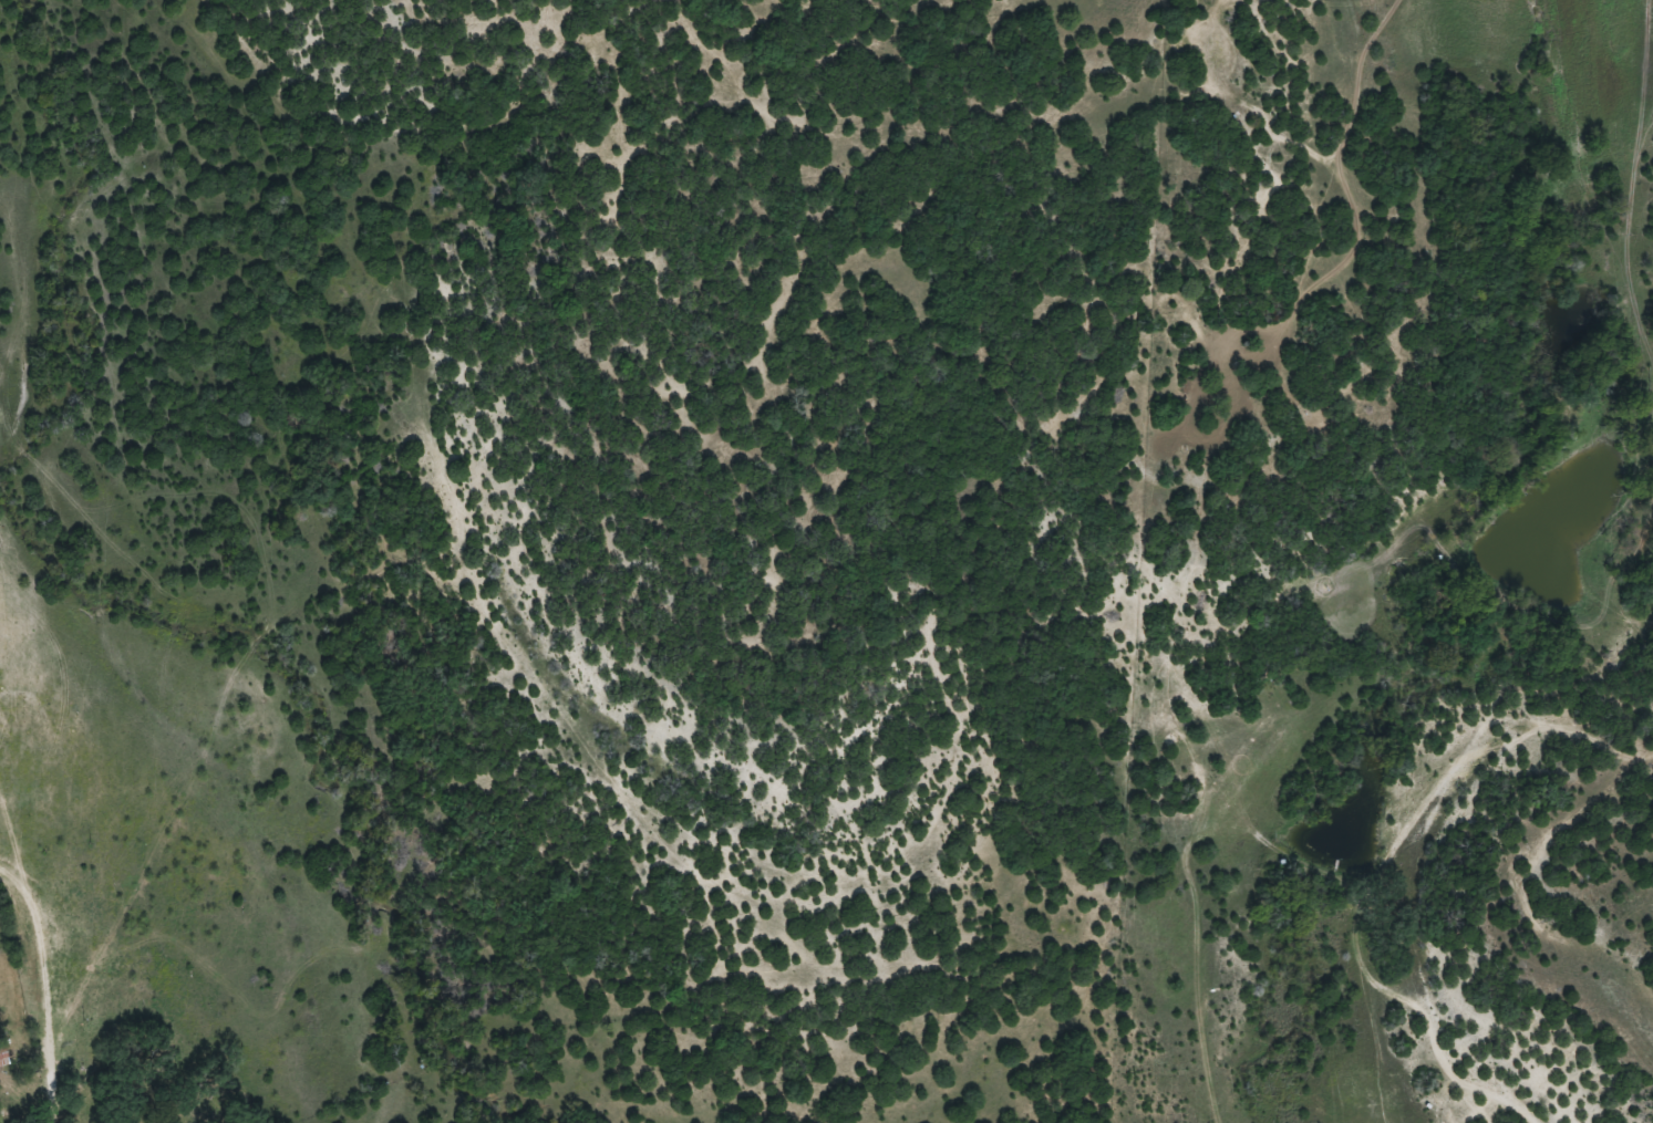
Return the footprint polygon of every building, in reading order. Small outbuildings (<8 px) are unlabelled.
[(10,1065),(3,1040),(0,1041),(0,1068),(10,1065)]
